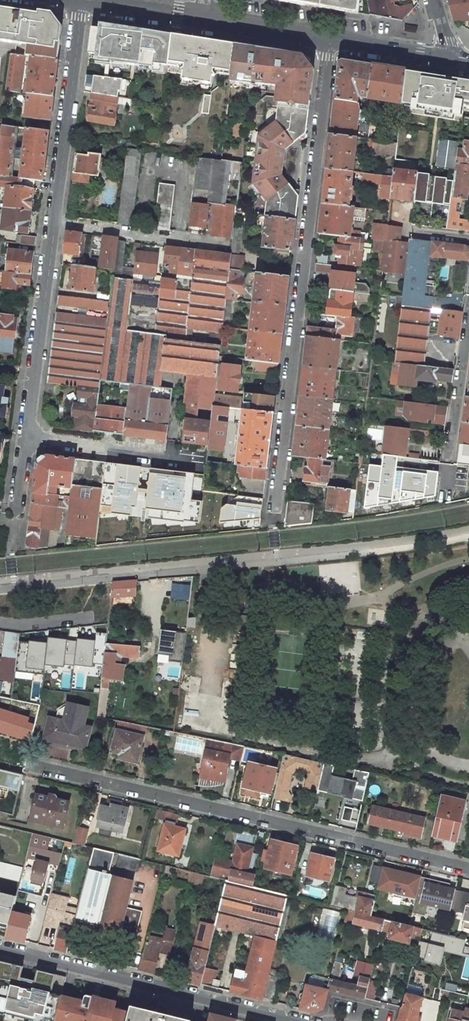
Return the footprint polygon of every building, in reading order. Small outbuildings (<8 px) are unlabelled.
[(359,13),(361,0),(279,0),(279,1),(359,13)] [(370,15),(401,20),(409,12),(413,8),(414,6),(412,4),(399,7),(386,3),(385,0),(368,0),(370,15)] [(468,19),(468,0),(448,0),(452,14),(457,19),(468,19)] [(0,8),(0,41),(4,41),(15,43),(27,45),(26,56),(32,57),(55,60),(57,43),(59,26),(53,16),(9,9),(0,8)] [(104,29),(92,27),(89,53),(97,54),(96,63),(106,65),(110,65),(125,67),(125,64),(138,66),(139,58),(141,44),(143,30),(105,24),(104,29)] [(168,63),(170,50),(171,37),(172,34),(170,34),(143,30),(141,44),(139,58),(138,66),(153,68),(153,73),(167,75),(167,74),(167,71),(168,63)] [(170,50),(168,63),(167,71),(167,74),(182,76),(182,84),(192,85),(195,82),(199,83),(201,86),(211,87),(213,76),(214,69),(216,69),(217,64),(215,61),(216,58),(218,59),(220,47),(213,46),(213,50),(206,49),(207,45),(205,43),(205,42),(171,37),(170,50)] [(221,42),(205,40),(205,42),(205,43),(207,45),(206,49),(213,50),(213,46),(220,47),(221,42)] [(233,67),(235,44),(221,42),(220,47),(218,59),(216,58),(215,61),(217,64),(216,69),(214,69),(213,76),(218,73),(232,75),(233,67)] [(255,48),(235,44),(233,67),(232,75),(231,81),(251,83),(252,79),(252,72),(253,67),(255,51),(255,48)] [(257,135),(252,183),(262,196),(264,193),(269,199),(266,201),(264,216),(296,220),(298,196),(279,171),(281,153),(306,133),(308,114),(313,68),(303,55),(292,53),(260,48),(260,52),(255,51),(253,67),(252,72),(252,79),(259,80),(258,83),(280,86),(279,97),(278,106),(276,121),(278,123),(272,128),(270,125),(257,135)] [(21,56),(11,54),(6,90),(20,92),(25,56),(21,56)] [(55,60),(32,57),(28,83),(25,83),(24,93),(27,93),(28,93),(53,96),(58,60),(55,60)] [(372,66),(342,61),(339,63),(335,100),(358,103),(359,97),(367,98),(372,66)] [(406,71),(372,66),(367,98),(366,109),(371,110),(372,99),(403,104),(406,71)] [(411,107),(424,109),(424,110),(425,111),(425,106),(427,92),(428,87),(429,87),(430,75),(406,71),(403,104),(404,104),(404,106),(411,107)] [(110,96),(112,79),(112,78),(108,77),(105,77),(86,74),(85,86),(93,87),(92,93),(93,93),(110,95),(110,96)] [(443,77),(430,75),(429,87),(428,87),(427,92),(425,106),(425,111),(442,113),(444,103),(446,89),(442,89),(443,77)] [(442,113),(456,115),(463,116),(464,107),(464,106),(466,93),(459,91),(461,80),(443,77),(442,89),(446,89),(444,103),(442,113)] [(121,91),(123,80),(112,78),(112,79),(110,96),(118,97),(118,91),(121,91)] [(461,80),(459,91),(466,93),(464,106),(468,107),(468,81),(461,80)] [(53,96),(28,93),(25,117),(50,120),(53,96)] [(92,93),(88,121),(114,125),(118,97),(110,96),(110,95),(93,93),(92,93)] [(208,114),(211,96),(204,95),(201,113),(208,114)] [(265,108),(268,105),(278,106),(279,97),(265,95),(257,102),(254,124),(259,130),(265,126),(263,123),(265,108)] [(358,103),(335,100),(331,135),(357,138),(362,139),(364,121),(371,121),(372,110),(371,110),(366,109),(366,110),(360,109),(361,107),(358,103)] [(424,117),(442,119),(442,116),(442,113),(425,111),(425,112),(424,117)] [(2,125),(0,139),(0,175),(9,176),(15,127),(2,125)] [(49,131),(27,128),(25,144),(22,144),(21,151),(15,151),(14,159),(23,160),(20,178),(34,180),(42,181),(49,131)] [(357,138),(331,135),(327,169),(353,172),(357,138)] [(397,143),(369,139),(367,151),(395,155),(397,143)] [(456,163),(459,143),(439,141),(436,165),(456,168),(456,163)] [(459,141),(459,143),(456,163),(468,165),(468,142),(459,141)] [(129,225),(138,150),(127,148),(125,166),(124,174),(118,223),(129,225)] [(88,155),(76,154),(72,184),(89,186),(91,170),(99,171),(101,154),(88,153),(88,155)] [(198,158),(189,232),(205,234),(209,202),(215,203),(225,204),(230,161),(221,160),(198,158)] [(456,163),(456,168),(454,181),(452,196),(461,198),(467,198),(468,186),(468,165),(456,163)] [(352,201),(354,187),(351,187),(353,172),(327,169),(323,204),(349,207),(350,201),(352,201)] [(417,173),(394,170),(393,176),(390,198),(414,201),(417,173)] [(386,176),(363,173),(362,181),(383,184),(382,189),(381,189),(379,198),(390,198),(393,176),(386,176)] [(433,190),(434,176),(429,176),(429,174),(417,173),(414,201),(430,203),(431,203),(433,190)] [(0,175),(0,186),(7,187),(7,186),(33,190),(34,180),(20,178),(9,176),(0,175)] [(452,196),(454,181),(447,180),(447,178),(436,177),(436,176),(434,176),(433,190),(431,203),(450,205),(452,196)] [(175,185),(159,183),(154,228),(170,230),(175,185)] [(33,190),(7,186),(7,187),(4,208),(30,211),(31,208),(33,206),(34,200),(32,198),(33,190)] [(452,196),(450,205),(447,229),(468,231),(468,220),(458,218),(461,198),(452,196)] [(225,204),(215,203),(212,235),(233,238),(234,225),(237,206),(225,204)] [(349,207),(323,204),(319,233),(341,236),(360,238),(361,232),(351,231),(353,217),(365,218),(366,209),(349,207)] [(30,211),(4,208),(3,219),(1,229),(2,229),(27,233),(27,232),(30,231),(31,224),(29,223),(30,211)] [(264,216),(259,215),(257,224),(265,225),(263,247),(292,250),(296,220),(264,216)] [(387,225),(374,224),(373,240),(375,240),(385,241),(387,225)] [(242,225),(234,225),(233,238),(231,255),(229,269),(239,271),(245,271),(246,257),(238,256),(242,225)] [(395,226),(387,225),(385,241),(384,252),(382,271),(406,274),(409,243),(393,241),(395,226)] [(82,234),(66,232),(64,253),(79,255),(82,234)] [(35,237),(22,235),(21,244),(34,245),(35,237)] [(118,238),(93,235),(89,266),(96,267),(115,269),(118,240),(118,238)] [(340,262),(359,265),(361,248),(359,248),(360,238),(341,236),(340,246),(335,246),(335,254),(341,254),(340,262)] [(433,242),(410,239),(409,243),(406,274),(405,278),(435,281),(438,257),(431,256),(433,242)] [(114,277),(133,279),(134,272),(134,269),(120,267),(123,241),(118,240),(115,269),(114,277)] [(375,240),(374,251),(380,252),(384,252),(385,241),(375,240)] [(433,242),(431,256),(438,257),(461,260),(468,261),(468,246),(433,242)] [(134,272),(154,275),(155,275),(158,254),(155,253),(140,252),(141,245),(141,243),(137,243),(134,269),(134,272)] [(140,252),(155,253),(156,247),(141,245),(140,252)] [(166,247),(164,263),(170,263),(169,272),(178,274),(181,248),(166,247)] [(188,329),(196,250),(181,248),(178,274),(175,300),(160,298),(155,334),(187,338),(188,329)] [(33,253),(9,250),(6,272),(31,275),(33,253)] [(231,255),(196,250),(188,329),(222,333),(222,327),(226,299),(229,269),(231,255)] [(468,263),(468,261),(461,260),(460,265),(455,264),(453,281),(466,283),(468,263)] [(352,267),(316,263),(315,272),(332,274),(330,290),(353,292),(358,293),(359,283),(354,282),(355,274),(351,274),(352,267)] [(89,266),(73,265),(71,289),(93,291),(96,267),(89,266)] [(270,268),(270,274),(281,276),(282,269),(270,268)] [(239,271),(229,269),(226,299),(232,299),(236,300),(237,292),(242,293),(243,292),(244,280),(243,279),(239,278),(239,271)] [(378,270),(372,269),(371,276),(381,278),(382,271),(378,270)] [(15,289),(16,283),(29,285),(31,275),(6,272),(5,272),(0,271),(0,287),(15,289)] [(162,283),(160,298),(175,300),(178,274),(169,272),(169,279),(162,279),(162,283)] [(270,274),(257,273),(253,302),(286,306),(289,277),(281,276),(270,274)] [(127,331),(133,279),(114,277),(112,293),(111,301),(101,380),(130,384),(161,387),(162,370),(188,374),(185,406),(188,406),(186,416),(197,417),(198,407),(213,408),(213,406),(214,395),(218,364),(219,356),(220,346),(187,342),(187,338),(155,334),(127,331)] [(405,278),(402,306),(442,310),(462,312),(464,296),(452,294),(452,299),(433,296),(435,281),(405,278)] [(162,283),(133,279),(127,331),(155,334),(160,298),(162,283)] [(353,292),(330,290),(327,315),(338,316),(350,318),(352,300),(353,292)] [(112,293),(99,292),(98,300),(111,301),(112,293)] [(358,293),(353,292),(352,300),(369,302),(370,295),(358,293)] [(98,300),(58,296),(57,304),(96,309),(95,317),(56,312),(47,382),(55,383),(60,384),(79,386),(100,389),(101,380),(111,301),(98,300)] [(232,299),(226,299),(222,327),(229,328),(232,299)] [(286,306),(253,302),(250,330),(282,334),(286,306)] [(402,306),(395,363),(425,366),(428,337),(429,330),(439,331),(442,310),(402,306)] [(462,312),(442,310),(439,331),(439,335),(458,337),(462,312)] [(0,314),(0,335),(5,336),(4,337),(5,339),(12,339),(13,338),(13,337),(15,337),(17,318),(13,317),(13,315),(0,314)] [(350,318),(338,316),(336,331),(308,327),(307,336),(339,340),(352,342),(354,318),(350,318)] [(282,334),(250,330),(246,360),(258,361),(279,364),(282,334)] [(339,340),(307,336),(304,366),(336,370),(339,340)] [(229,358),(219,356),(218,364),(223,365),(228,366),(229,358)] [(257,370),(278,373),(279,364),(258,361),(257,370)] [(425,366),(395,363),(393,375),(400,376),(399,384),(415,386),(416,379),(435,381),(435,380),(452,382),(453,370),(425,366)] [(228,366),(223,365),(220,390),(237,391),(238,383),(239,383),(240,376),(238,376),(240,367),(228,366)] [(336,370),(304,366),(300,396),(333,400),(336,370)] [(124,434),(130,384),(101,380),(100,389),(95,431),(124,434)] [(60,384),(55,383),(54,389),(46,388),(45,396),(59,398),(60,384)] [(166,439),(172,389),(161,387),(130,384),(124,434),(166,439)] [(0,386),(0,416),(5,417),(5,415),(7,415),(8,414),(9,408),(8,407),(6,407),(7,405),(2,404),(4,386),(0,386)] [(100,389),(79,386),(78,396),(88,397),(87,405),(74,404),(73,416),(76,416),(75,429),(95,431),(100,389)] [(244,393),(244,398),(242,410),(273,413),(275,397),(244,393)] [(228,408),(242,410),(244,398),(214,395),(213,406),(228,408)] [(333,400),(300,396),(297,426),(329,430),(333,400)] [(395,415),(404,416),(407,420),(427,422),(427,420),(432,420),(432,423),(445,425),(447,407),(397,401),(395,415)] [(228,408),(213,406),(213,408),(211,421),(209,444),(206,461),(222,463),(228,408)] [(273,413),(242,410),(237,457),(232,456),(231,464),(236,464),(267,468),(273,413)] [(197,417),(186,416),(183,441),(209,444),(211,421),(197,420),(197,417)] [(462,422),(459,443),(468,445),(468,423),(462,422)] [(445,428),(416,425),(415,430),(444,433),(445,428)] [(329,430),(297,426),(293,456),(310,458),(326,460),(329,430)] [(387,427),(386,426),(383,455),(398,457),(404,458),(405,458),(408,429),(387,427)] [(459,443),(456,464),(468,465),(468,445),(459,443)] [(76,459),(47,455),(37,463),(33,493),(56,495),(57,486),(72,488),(76,459)] [(364,509),(435,496),(438,472),(397,467),(398,457),(383,455),(382,466),(370,465),(364,509)] [(326,460),(310,458),(309,468),(306,468),(304,480),(328,483),(330,460),(326,460)] [(105,463),(76,459),(72,488),(71,497),(69,508),(68,520),(66,531),(66,534),(96,538),(104,469),(105,463)] [(136,508),(141,467),(108,463),(103,506),(113,507),(113,513),(131,515),(132,507),(136,508)] [(240,477),(238,495),(263,498),(264,487),(265,480),(267,468),(236,464),(236,468),(241,469),(240,477)] [(146,509),(150,510),(149,518),(184,522),(185,521),(199,523),(201,502),(190,501),(192,489),(194,474),(151,469),(146,509)] [(356,490),(330,487),(327,509),(353,512),(356,490)] [(201,502),(199,523),(199,525),(261,519),(263,498),(203,491),(192,489),(190,501),(201,502)] [(56,495),(33,493),(32,503),(49,506),(69,508),(71,497),(65,497),(64,503),(57,502),(58,496),(56,495)] [(314,504),(288,501),(285,524),(285,526),(325,522),(326,522),(325,513),(312,513),(314,504)] [(49,506),(32,503),(29,526),(44,528),(66,531),(68,520),(48,517),(49,506)] [(44,528),(29,526),(26,552),(37,551),(37,548),(38,548),(40,535),(43,536),(44,528)] [(137,580),(113,582),(111,597),(136,596),(137,580)] [(196,620),(188,620),(187,629),(194,629),(196,620)] [(183,661),(186,632),(160,629),(159,639),(158,651),(169,652),(168,660),(183,661)] [(7,641),(5,658),(0,657),(0,680),(14,682),(14,676),(15,671),(18,641),(19,633),(0,631),(0,640),(7,641)] [(95,641),(78,638),(77,641),(74,664),(92,667),(93,664),(103,664),(106,643),(107,633),(96,632),(95,641)] [(77,641),(48,637),(48,643),(45,665),(64,667),(65,665),(74,666),(74,664),(77,641)] [(29,642),(18,641),(15,671),(44,675),(44,673),(45,665),(48,643),(30,641),(29,642)] [(140,646),(106,643),(103,664),(102,677),(101,688),(101,689),(107,690),(109,679),(122,680),(124,665),(119,664),(120,656),(139,657),(140,646)] [(105,717),(107,690),(101,689),(101,693),(99,716),(105,717)] [(90,727),(83,725),(87,708),(65,703),(62,720),(48,717),(43,739),(59,742),(58,746),(66,748),(67,744),(76,747),(85,749),(90,727)] [(120,757),(132,760),(134,751),(139,753),(143,736),(117,730),(112,751),(121,753),(120,757)] [(224,785),(230,758),(241,761),(245,746),(235,744),(209,739),(205,759),(201,776),(205,777),(203,787),(215,787),(220,786),(224,785)] [(297,770),(304,772),(307,778),(305,788),(303,795),(315,798),(317,790),(324,763),(284,754),(273,797),(289,801),(291,795),(288,791),(292,774),(297,770)] [(257,764),(249,762),(247,769),(242,793),(258,797),(259,790),(269,793),(275,768),(269,767),(267,766),(257,764)] [(324,763),(317,790),(344,795),(343,796),(353,798),(363,799),(369,772),(355,769),(353,780),(332,776),(334,765),(324,763)] [(31,821),(63,829),(69,802),(56,799),(56,797),(55,795),(50,794),(49,797),(37,794),(34,805),(31,819),(31,821)] [(465,801),(441,795),(432,835),(456,841),(465,801)] [(101,806),(97,826),(123,832),(128,808),(122,807),(120,806),(119,805),(117,802),(114,800),(111,799),(109,808),(101,806)] [(399,812),(373,806),(369,823),(378,825),(395,829),(399,812)] [(353,809),(345,807),(341,819),(350,821),(353,809)] [(157,810),(155,818),(163,820),(165,812),(157,810)] [(165,812),(163,820),(167,821),(172,822),(174,823),(178,823),(178,821),(179,815),(165,812)] [(425,818),(399,812),(395,829),(419,835),(421,835),(425,818)] [(172,822),(167,821),(166,824),(165,824),(159,851),(179,856),(186,829),(174,826),(174,823),(172,822)] [(87,829),(76,826),(72,843),(83,845),(85,836),(87,829)] [(34,833),(27,857),(37,860),(31,883),(43,886),(50,863),(59,865),(62,854),(47,850),(50,838),(34,833)] [(290,873),(297,847),(280,843),(272,841),(271,844),(267,843),(265,850),(263,849),(262,857),(268,858),(266,863),(266,867),(290,873)] [(226,880),(229,881),(253,887),(255,876),(246,874),(247,867),(250,868),(250,866),(251,866),(252,863),(251,863),(252,859),(253,860),(253,857),(252,857),(253,855),(251,854),(252,848),(238,845),(234,862),(220,862),(214,861),(210,876),(226,880)] [(114,853),(94,848),(88,869),(108,874),(114,853)] [(312,853),(306,876),(328,881),(334,859),(334,856),(321,853),(320,855),(312,853)] [(140,859),(120,854),(117,866),(137,871),(140,859)] [(382,867),(374,865),(370,881),(378,883),(382,868),(382,867)] [(382,868),(378,883),(377,888),(389,891),(416,897),(421,877),(382,868)] [(85,936),(112,936),(123,936),(122,939),(135,939),(142,911),(130,908),(129,910),(126,910),(133,880),(108,874),(88,869),(80,899),(78,908),(76,914),(75,920),(73,927),(71,936),(85,936)] [(202,874),(191,872),(188,884),(199,886),(202,874)] [(443,882),(426,878),(420,905),(449,912),(449,909),(454,891),(441,889),(443,882)] [(229,881),(226,880),(217,916),(215,926),(254,936),(259,937),(247,985),(235,982),(232,992),(261,999),(268,975),(288,895),(253,887),(229,881)] [(335,885),(330,906),(349,910),(371,916),(375,895),(376,895),(368,893),(366,899),(357,897),(346,894),(347,888),(335,885)] [(459,890),(454,911),(463,913),(463,921),(464,921),(462,928),(468,930),(468,893),(459,890)] [(368,893),(358,891),(357,897),(366,899),(368,893)] [(0,892),(0,922),(9,924),(12,912),(17,896),(0,892)] [(61,926),(56,949),(67,951),(71,936),(73,927),(75,920),(76,914),(72,913),(67,912),(69,906),(70,900),(51,895),(44,923),(53,926),(53,924),(61,926)] [(78,908),(69,906),(67,912),(72,913),(76,914),(78,908)] [(371,916),(349,910),(346,920),(383,929),(386,919),(371,916)] [(30,916),(12,912),(9,924),(6,936),(24,941),(30,916)] [(205,923),(215,926),(217,916),(214,915),(212,922),(206,920),(205,923)] [(410,925),(386,919),(383,929),(382,933),(390,935),(389,938),(410,943),(411,940),(419,942),(423,928),(410,925)] [(195,948),(187,981),(201,984),(205,967),(209,952),(209,949),(215,926),(205,923),(201,922),(195,948)] [(162,939),(148,936),(146,944),(140,969),(154,973),(158,953),(170,956),(173,942),(176,931),(164,928),(162,939)] [(343,960),(336,959),(330,983),(328,990),(364,998),(369,980),(373,966),(358,962),(355,974),(360,976),(358,986),(339,981),(342,971),(340,970),(343,960)] [(0,961),(0,1012),(4,1013),(27,1019),(36,1020),(46,1020),(47,1018),(53,1020),(55,1020),(61,996),(66,977),(38,970),(35,982),(20,978),(23,966),(0,961)] [(217,970),(205,967),(201,984),(218,989),(220,981),(214,979),(217,970)] [(278,977),(268,975),(261,999),(271,1002),(278,977)] [(377,982),(369,980),(364,998),(373,1000),(377,982)] [(323,989),(306,984),(300,1009),(316,1013),(324,1008),(328,990),(330,983),(325,982),(323,989)] [(398,1020),(416,1020),(422,998),(421,997),(423,990),(421,987),(408,984),(402,1007),(401,1007),(398,1020)] [(448,1000),(450,992),(442,990),(440,997),(448,1000)] [(129,1013),(122,1011),(115,1009),(116,1002),(107,1000),(106,1002),(92,999),(92,996),(87,995),(86,995),(85,996),(84,997),(83,1001),(61,996),(55,1020),(127,1020),(129,1013)] [(131,1006),(129,1013),(127,1020),(192,1020),(186,1019),(131,1006)] [(452,1010),(450,1018),(449,1020),(462,1020),(463,1019),(465,1013),(452,1010)] [(237,1019),(210,1012),(208,1020),(237,1020),(237,1019)]
